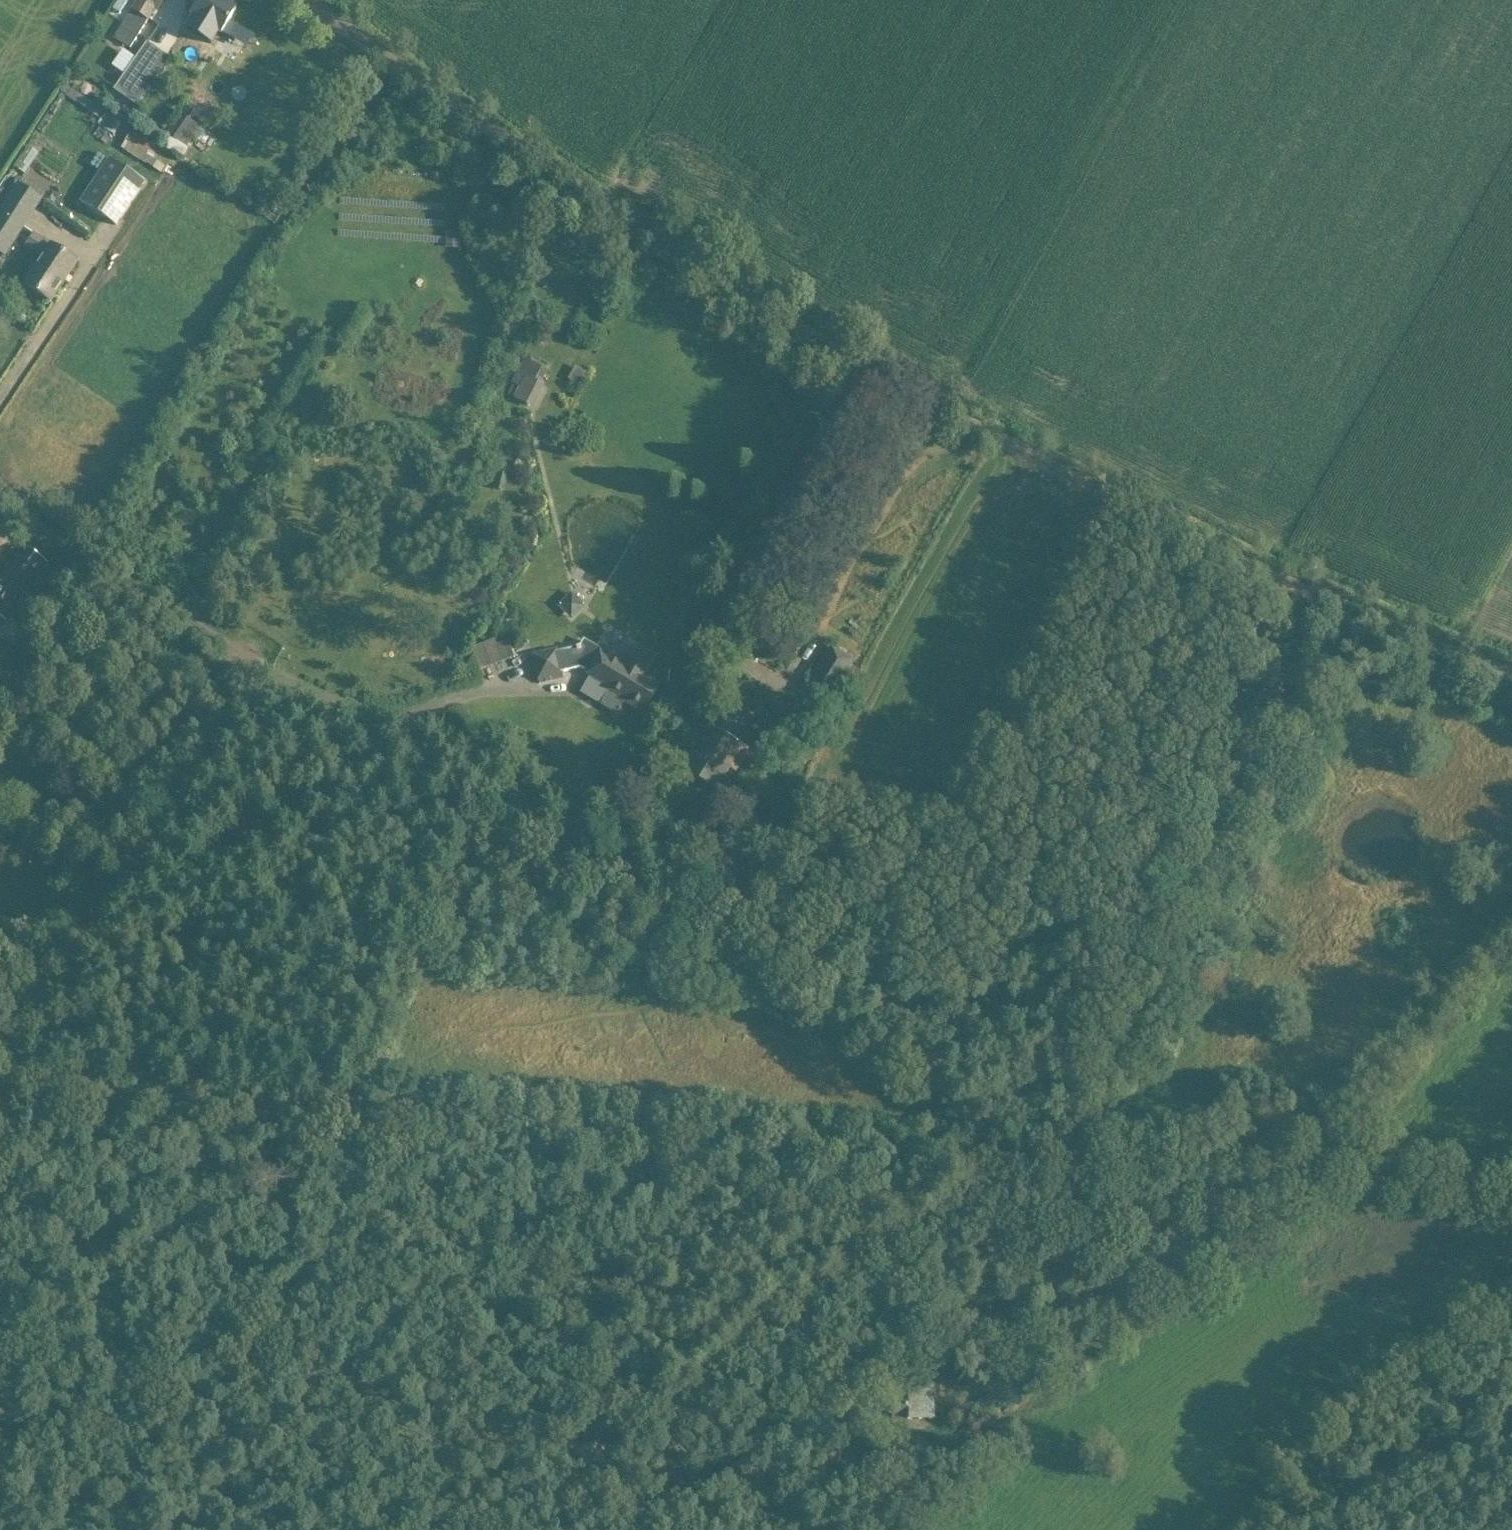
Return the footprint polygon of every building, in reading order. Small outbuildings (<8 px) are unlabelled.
[(114,40),(130,50),(148,21),(162,0),(139,0),(133,10),(114,40)] [(187,29),(211,44),(219,31),(222,33),(237,10),(221,0),(201,0),(192,14),(196,16),(187,29)] [(149,45),(115,92),(138,108),(171,60),(149,45)] [(66,85),(61,93),(100,118),(105,110),(66,85)] [(217,107),(197,94),(169,135),(188,149),(217,107)] [(133,130),(122,148),(163,175),(175,157),(133,130)] [(146,181),(109,158),(81,201),(117,225),(146,181)] [(41,199),(18,184),(12,193),(9,191),(0,205),(0,253),(5,256),(41,199)] [(447,234),(447,247),(460,247),(460,234),(447,234)] [(37,268),(25,285),(51,301),(62,285),(67,277),(77,261),(52,244),(44,257),(42,260),(37,268)] [(525,360),(513,384),(519,387),(514,398),(534,408),(543,389),(538,386),(545,370),(525,360)] [(13,564),(0,582),(0,617),(6,621),(35,579),(46,563),(25,548),(13,564)] [(560,610),(578,618),(585,600),(567,593),(560,610)] [(480,669),(516,655),(510,638),(496,643),(494,638),(472,647),(480,669)] [(558,651),(534,655),(539,679),(540,683),(563,679),(563,675),(562,672),(582,668),(586,671),(586,672),(610,687),(600,704),(617,713),(624,700),(643,711),(657,688),(641,678),(656,655),(638,644),(627,663),(601,647),(596,655),(591,664),(578,656),(560,660),(558,651)] [(805,692),(826,705),(853,661),(832,649),(805,692)] [(688,771),(711,785),(724,763),(735,769),(748,749),(716,730),(699,757),(697,756),(688,771)] [(892,1405),(892,1418),(908,1418),(908,1419),(933,1418),(932,1385),(907,1386),(907,1398),(888,1399),(888,1405),(892,1405)]
